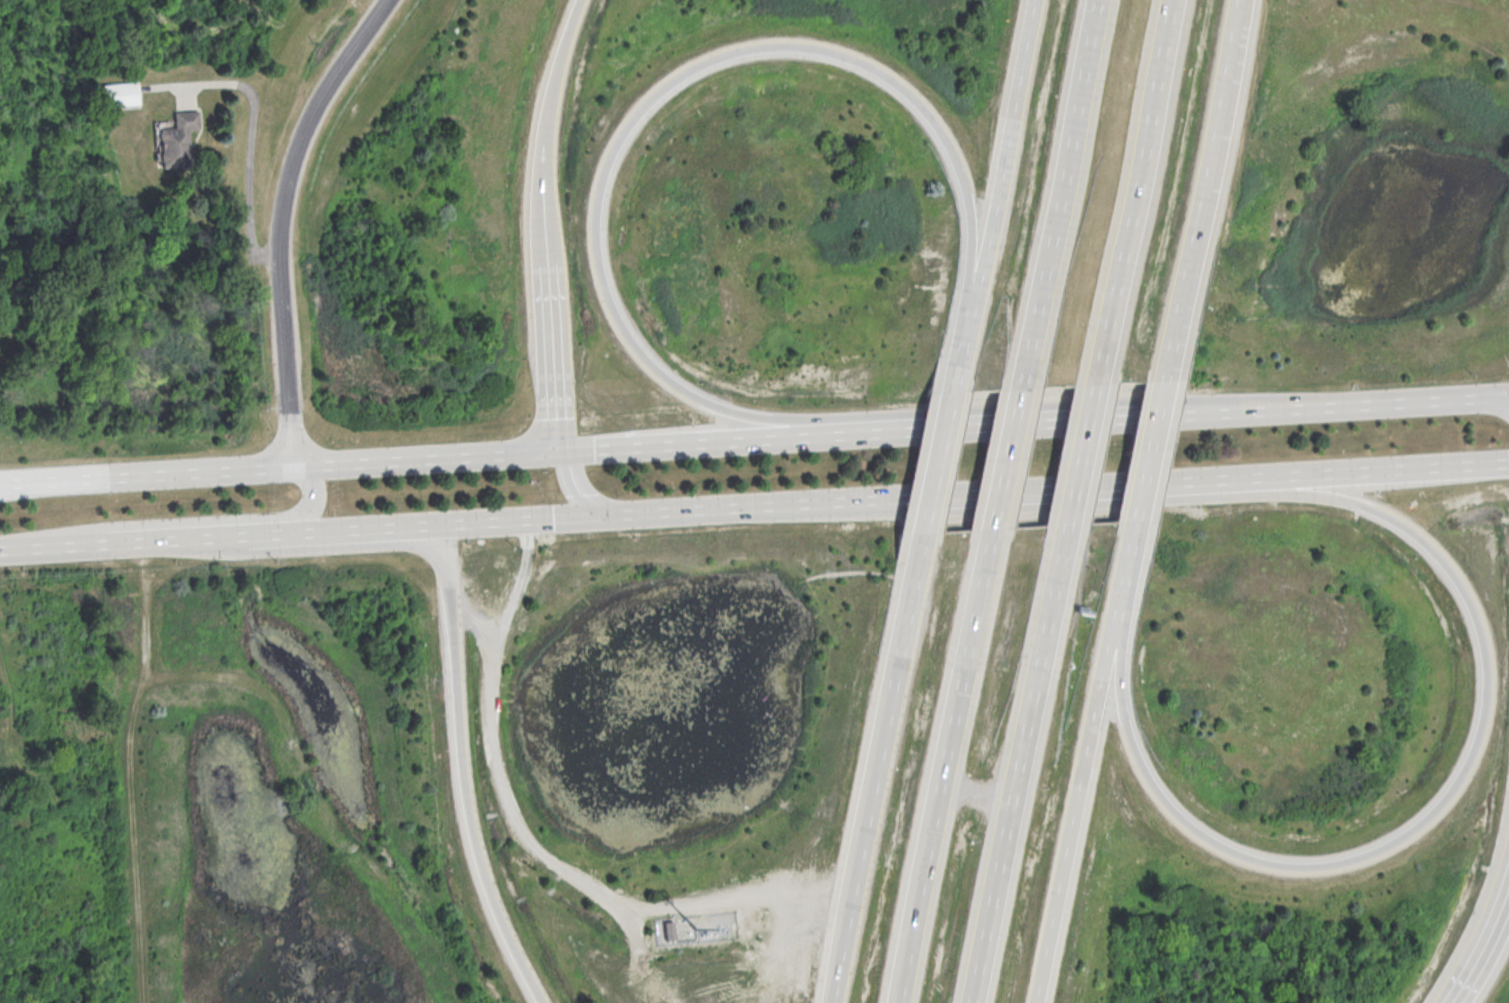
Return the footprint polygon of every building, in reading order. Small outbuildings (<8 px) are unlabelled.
[(103,85),(138,82),(139,90),(140,105),(105,108),(103,85)] [(175,113),(189,112),(200,111),(201,130),(190,130),(191,154),(193,154),(194,166),(164,168),(163,161),(162,160),(161,154),(163,152),(162,140),(161,138),(160,133),(162,131),(161,129),(176,128),(175,113)] [(674,921),(665,921),(664,934),(673,934),(674,921)]
